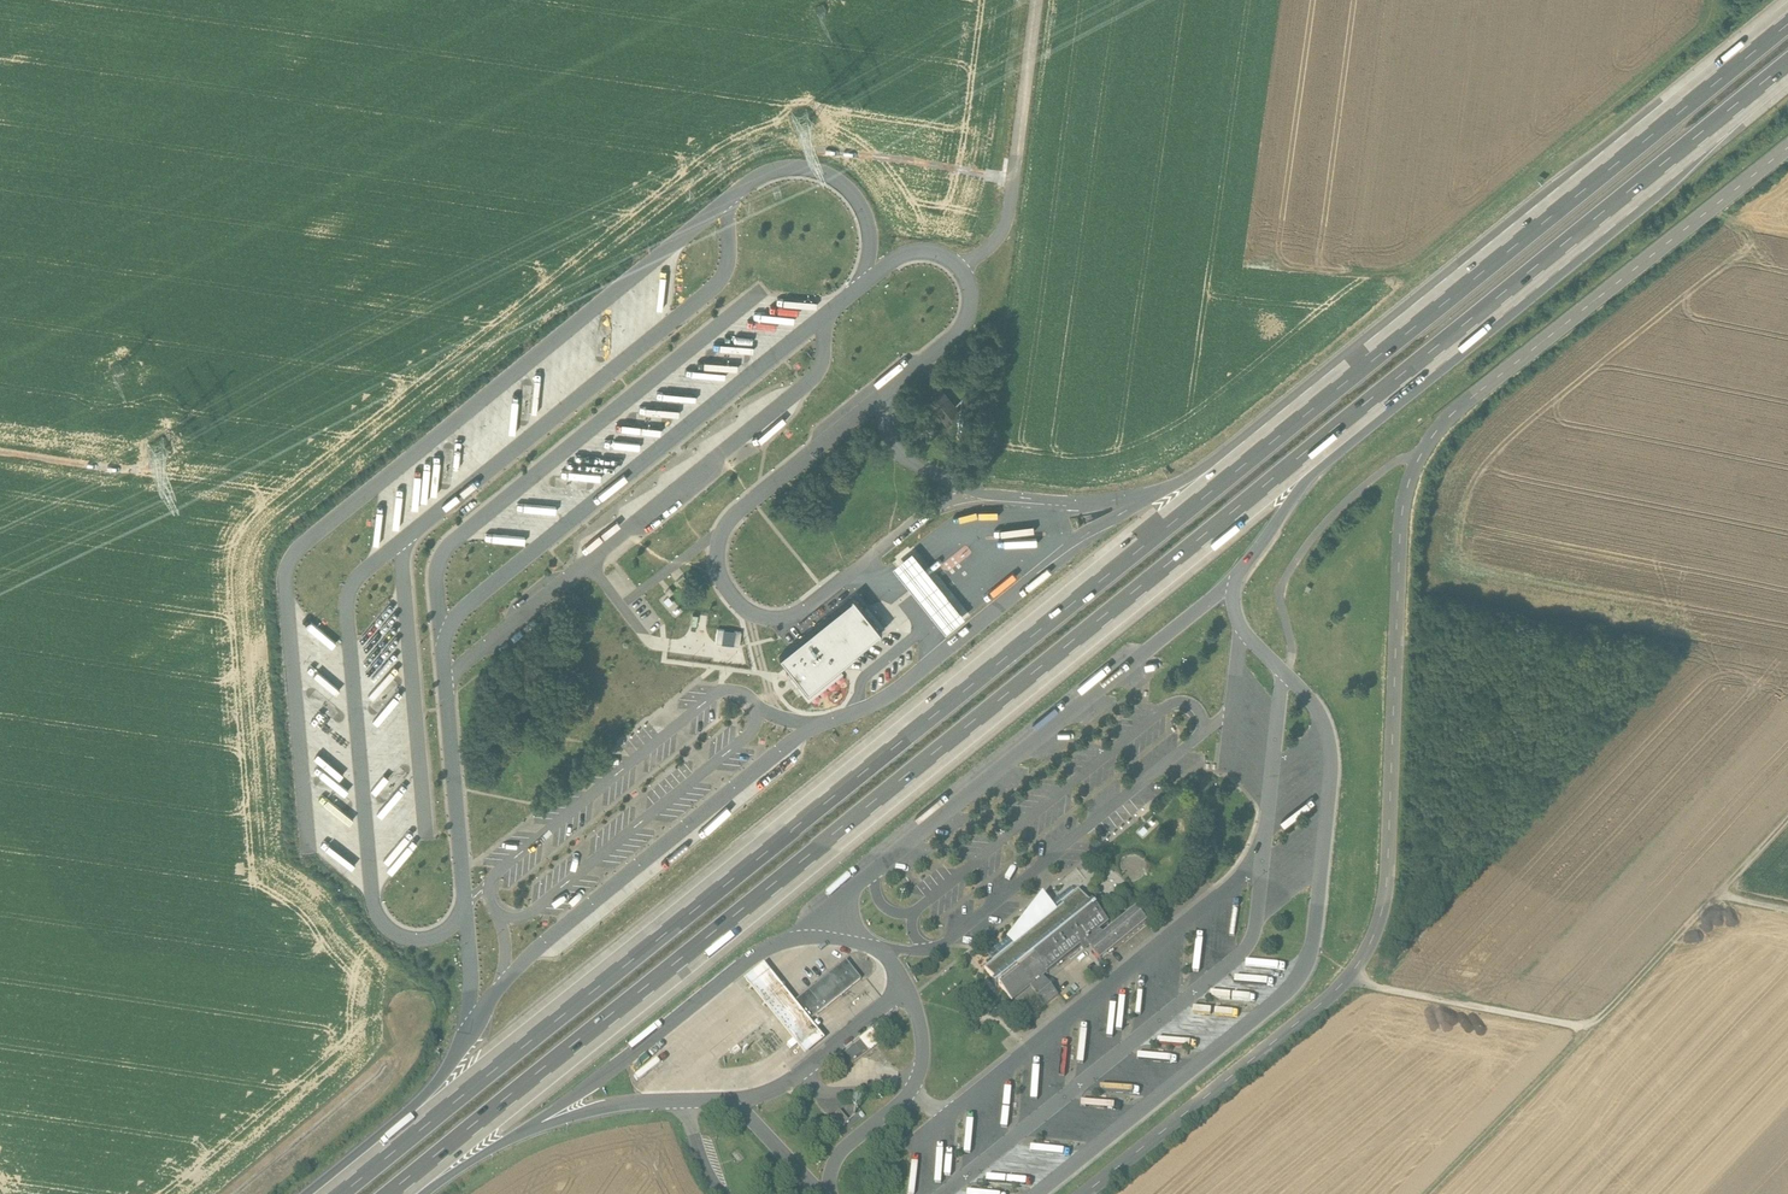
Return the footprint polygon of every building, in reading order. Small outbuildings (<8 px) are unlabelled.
[(790,359),(813,338),(808,333),(785,355),(790,359)] [(962,378),(957,381),(965,393),(970,390),(962,378)] [(737,423),(709,440),(712,446),(740,429),(737,423)] [(841,579),(866,557),(861,551),(836,573),(841,579)] [(905,581),(931,614),(946,633),(965,618),(950,599),(924,566),(913,552),(894,567),(905,581)] [(864,608),(854,597),(779,657),(793,675),(789,678),(808,701),(843,673),(838,667),(883,632),(881,630),(886,627),(868,605),(864,608)] [(739,647),(741,633),(717,629),(715,644),(739,647)] [(1100,962),(1147,923),(1136,909),(1103,936),(1099,931),(1109,924),(1095,907),(1093,909),(1078,891),(1075,894),(1070,888),(1045,908),(1039,900),(1007,938),(1008,939),(987,956),(993,963),(985,970),(995,982),(993,984),(996,988),(999,985),(1012,1001),(1030,986),(1040,997),(1038,999),(1044,1007),(1058,996),(1043,977),(1085,943),(1100,962)] [(796,921),(819,903),(815,897),(792,915),(796,921)] [(784,1012),(799,1030),(860,980),(845,961),(784,1012)] [(817,1033),(781,989),(762,965),(744,980),(763,1004),(799,1048),(805,1056),(823,1041),(817,1033)] [(872,1031),(881,1042),(892,1033),(883,1022),(872,1031)] [(872,1031),(861,1040),(869,1051),(881,1042),(872,1031)] [(854,1045),(863,1057),(870,1052),(869,1051),(861,1040),(860,1040),(854,1045)] [(854,1045),(833,1063),(842,1074),(863,1057),(854,1045)] [(839,1111),(834,1115),(843,1126),(849,1122),(839,1111)]
